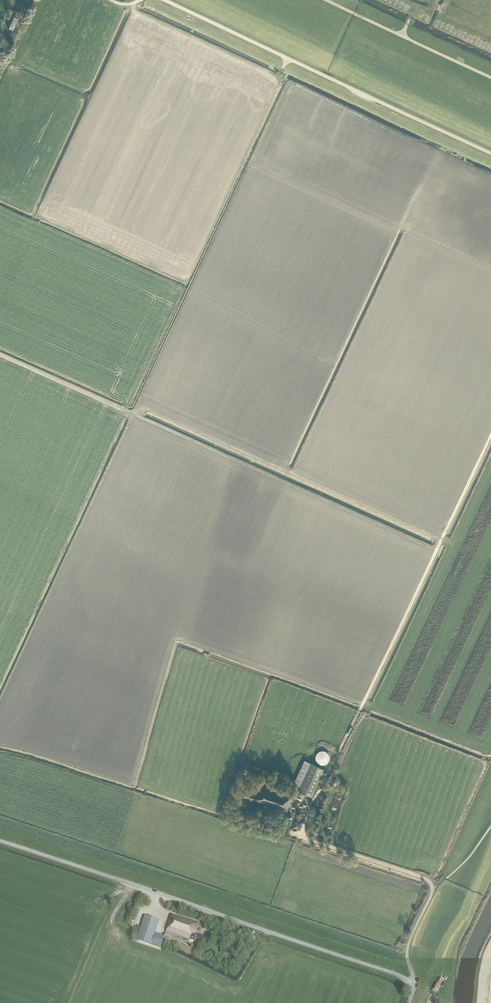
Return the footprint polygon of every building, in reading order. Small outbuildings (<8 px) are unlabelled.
[(14,29),(19,18),(17,17),(20,12),(15,10),(7,26),(14,29)] [(322,764),(323,764),(324,764),(325,764),(326,764),(327,763),(328,763),(328,762),(329,761),(329,760),(329,759),(330,759),(330,758),(330,757),(330,756),(329,756),(329,755),(329,754),(328,754),(328,753),(327,752),(326,751),(325,751),(324,751),(323,751),(322,751),(321,751),(320,751),(320,752),(319,752),(318,753),(317,754),(317,755),(316,756),(316,757),(316,758),(316,759),(316,760),(317,760),(317,761),(317,762),(318,763),(319,763),(320,764),(321,764),(322,764)] [(312,797),(325,770),(305,760),(294,784),(300,787),(299,791),(312,797)] [(176,945),(179,937),(169,934),(190,941),(190,939),(208,945),(210,938),(196,934),(200,923),(172,914),(162,943),(167,945),(168,942),(176,945)] [(151,945),(160,921),(145,916),(137,940),(151,945)] [(436,992),(443,980),(439,977),(432,990),(436,992)]
